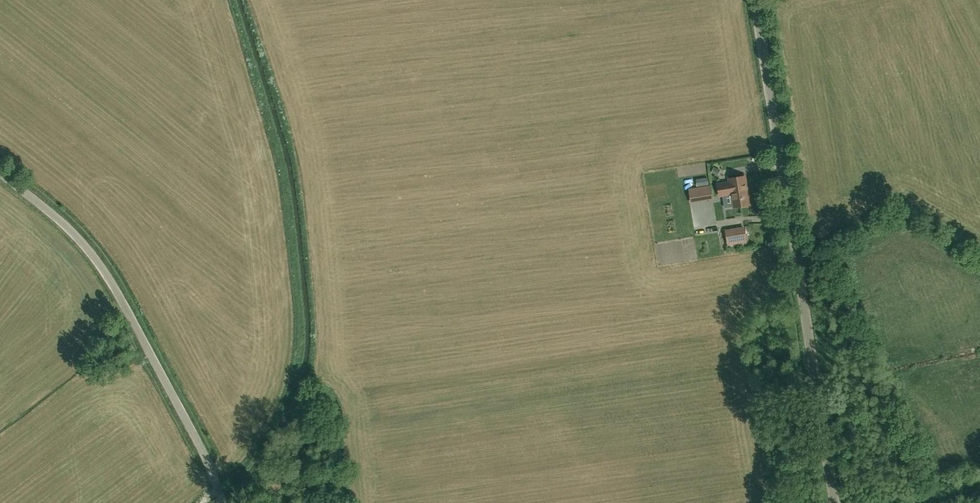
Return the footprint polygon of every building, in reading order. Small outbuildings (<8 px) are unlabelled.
[(745,176),(729,178),(729,182),(718,184),(719,196),(731,194),(734,207),(750,205),(745,176)] [(728,245),(746,242),(744,228),(726,231),(728,245)] [(681,247),(682,260),(697,259),(696,246),(681,247)]
